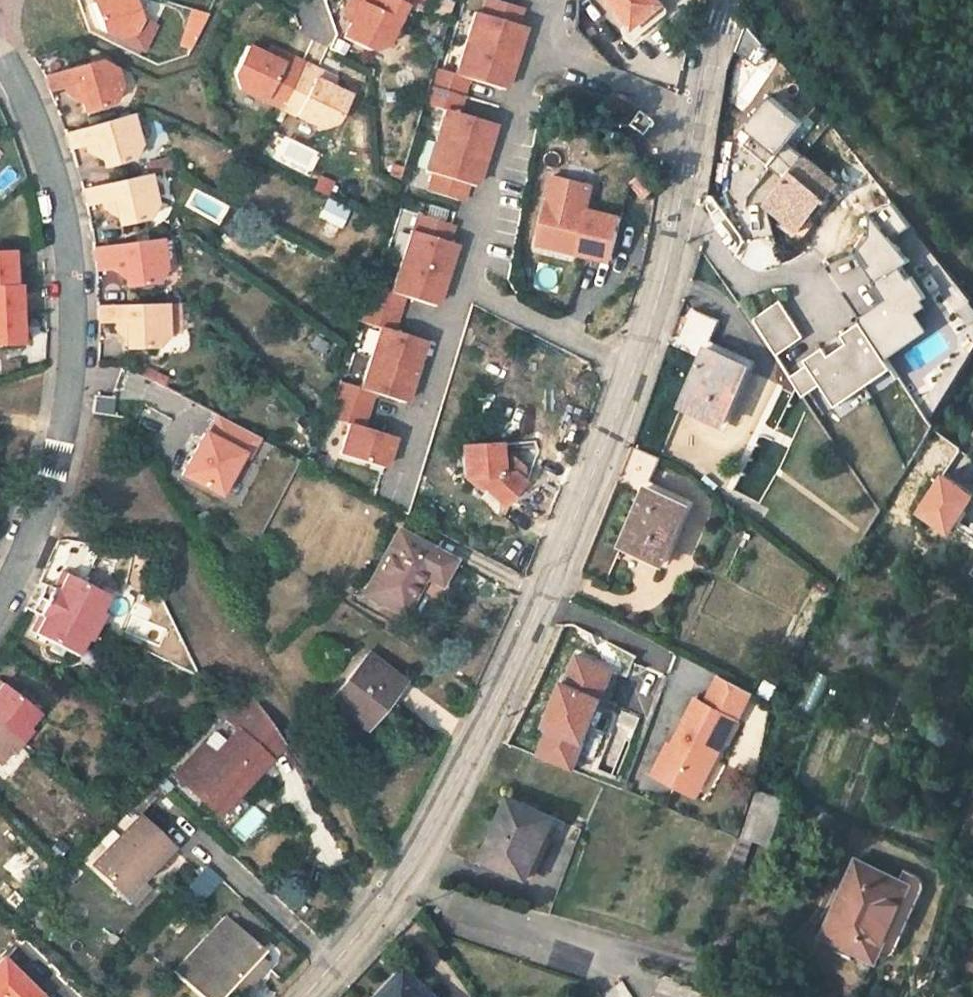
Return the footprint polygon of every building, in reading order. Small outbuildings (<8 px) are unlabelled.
[(131,0),(110,0),(97,4),(88,7),(97,29),(140,54),(153,27),(138,20),(131,0)] [(405,7),(392,0),(358,0),(362,1),(353,18),(342,39),(367,53),(387,45),(405,7)] [(353,18),(362,1),(358,0),(349,0),(343,13),(353,18)] [(479,13),(498,19),(518,24),(523,8),(497,0),(483,0),(479,13)] [(633,29),(665,4),(662,0),(611,0),(633,29)] [(185,8),(173,4),(168,20),(181,24),(185,8)] [(187,47),(204,14),(188,6),(174,43),(187,47)] [(472,11),(453,73),(470,78),(505,90),(525,26),(518,24),(498,19),(479,13),(472,11)] [(241,88),(279,107),(302,62),(285,54),(280,63),(266,55),(244,44),(231,70),(241,88)] [(271,47),(266,55),(280,63),(285,54),(271,47)] [(344,95),(326,86),(314,79),(317,69),(302,62),(279,107),(318,128),(333,121),(344,95)] [(95,63),(45,75),(52,93),(64,91),(67,100),(86,102),(89,111),(110,107),(122,93),(117,71),(95,63)] [(435,67),(429,85),(445,90),(464,96),(470,78),(453,73),(435,67)] [(332,77),(317,69),(314,79),(326,86),(332,77)] [(462,102),(464,96),(445,90),(429,85),(423,103),(442,109),(458,114),(462,102)] [(458,114),(442,109),(423,171),(430,173),(431,173),(450,179),(468,184),(476,187),(494,124),(469,117),(458,114)] [(132,113),(64,129),(69,147),(83,144),(87,153),(96,152),(100,162),(107,160),(108,165),(128,159),(140,137),(132,113)] [(802,222),(826,189),(837,173),(803,148),(768,197),(787,211),(802,222)] [(148,174),(171,168),(168,157),(141,164),(143,175),(148,174)] [(646,199),(659,188),(648,172),(635,181),(646,199)] [(430,173),(425,190),(462,202),(468,184),(450,179),(431,173),(430,173)] [(143,175),(79,189),(83,206),(97,203),(99,211),(110,210),(111,219),(119,217),(122,224),(142,219),(153,193),(148,174),(143,175)] [(613,259),(621,215),(586,208),(591,183),(552,175),(546,200),(539,239),(580,248),(579,252),(613,259)] [(837,197),(826,189),(802,222),(787,211),(779,223),(804,240),(837,197)] [(326,197),(316,221),(341,230),(350,206),(326,197)] [(893,204),(870,211),(894,238),(911,226),(893,204)] [(867,268),(875,281),(888,273),(889,274),(893,271),(903,264),(912,259),(894,238),(870,211),(871,236),(859,249),(870,265),(867,268)] [(415,213),(410,230),(429,236),(448,242),(453,225),(415,213)] [(410,230),(408,229),(389,292),(405,297),(436,306),(456,244),(448,242),(429,236),(410,230)] [(159,239),(89,246),(90,260),(104,259),(107,270),(114,270),(119,279),(127,278),(128,284),(145,283),(162,261),(159,239)] [(538,244),(579,252),(580,248),(539,239),(538,244)] [(20,292),(19,255),(0,255),(0,292),(20,292)] [(887,359),(930,330),(918,311),(928,305),(924,298),(928,296),(915,275),(909,275),(903,264),(893,271),(889,274),(888,273),(875,281),(888,298),(859,317),(861,321),(872,337),(887,359)] [(369,286),(358,321),(377,326),(393,331),(405,297),(389,292),(369,286)] [(945,330),(964,354),(972,347),(972,297),(965,287),(948,300),(962,317),(945,330)] [(27,323),(26,292),(20,292),(0,292),(0,324),(27,323)] [(752,319),(776,355),(803,337),(780,301),(752,319)] [(164,302),(91,302),(91,319),(109,319),(109,331),(117,331),(118,339),(126,339),(127,345),(151,346),(166,323),(164,302)] [(690,402),(730,420),(745,389),(737,385),(747,363),(714,346),(724,320),(703,310),(687,346),(709,358),(690,402)] [(872,337),(861,321),(843,334),(848,342),(829,355),(824,347),(804,360),(808,365),(810,368),(821,384),(836,406),(893,368),(887,359),(872,337)] [(27,323),(0,324),(0,353),(28,353),(27,323)] [(405,403),(425,341),(393,331),(377,326),(357,388),(374,393),(405,403)] [(804,397),(821,384),(810,368),(808,365),(790,377),(804,397)] [(364,427),(374,393),(357,388),(345,385),(336,419),(346,422),(364,427)] [(112,414),(115,396),(94,393),(92,411),(112,414)] [(215,414),(206,431),(214,435),(223,440),(233,446),(244,452),(241,457),(248,460),(260,438),(215,414)] [(364,427),(346,422),(337,453),(384,468),(394,437),(370,429),(364,427)] [(472,466),(483,476),(506,499),(531,472),(515,458),(506,459),(503,446),(499,428),(461,439),(466,467),(472,466)] [(206,431),(203,429),(178,475),(221,498),(241,457),(244,452),(233,446),(223,440),(214,435),(206,431)] [(518,441),(503,446),(506,459),(515,458),(531,472),(532,455),(518,441)] [(627,540),(668,559),(682,527),(675,524),(686,502),(653,484),(663,460),(642,450),(626,485),(646,495),(627,540)] [(478,480),(483,476),(472,466),(466,467),(478,480)] [(396,531),(363,593),(418,622),(452,562),(396,531)] [(46,604),(108,631),(120,602),(101,593),(87,586),(69,577),(58,595),(52,592),(46,604)] [(90,579),(87,586),(101,593),(105,587),(90,579)] [(61,647),(74,654),(88,661),(99,640),(103,642),(108,631),(46,604),(39,618),(48,621),(40,637),(61,647)] [(69,663),(74,654),(61,647),(56,655),(69,663)] [(376,698),(382,702),(397,681),(363,651),(323,697),(354,724),(376,698)] [(576,652),(565,681),(585,689),(605,697),(617,668),(576,652)] [(705,698),(690,692),(655,779),(706,800),(751,687),(715,673),(705,698)] [(561,679),(541,726),(547,728),(566,736),(585,744),(605,697),(585,689),(565,681),(561,679)] [(27,699),(12,684),(0,696),(0,720),(31,748),(42,737),(38,733),(50,721),(38,709),(27,699)] [(33,692),(27,699),(38,709),(45,702),(33,692)] [(285,742),(256,693),(229,724),(237,731),(215,756),(204,747),(177,776),(206,803),(218,792),(231,802),(285,742)] [(6,769),(19,754),(23,757),(31,748),(0,720),(0,763),(6,769)] [(547,728),(536,756),(575,771),(586,745),(566,736),(547,728)] [(218,792),(206,803),(219,816),(231,802),(218,792)] [(747,837),(773,847),(791,803),(765,792),(747,837)] [(519,795),(495,858),(542,873),(563,813),(519,795)] [(231,830),(243,841),(265,816),(253,805),(231,830)] [(142,815),(94,867),(122,895),(142,872),(147,876),(175,846),(142,815)] [(868,857),(862,873),(904,893),(873,955),(880,959),(883,954),(897,959),(936,881),(917,871),(912,878),(868,857)] [(209,863),(183,893),(199,906),(225,878),(209,863)] [(904,893),(862,873),(856,884),(850,882),(835,915),(840,917),(832,937),(873,955),(904,893)] [(204,996),(224,996),(229,991),(260,957),(265,951),(228,917),(176,972),(204,996)] [(266,962),(260,957),(229,991),(236,996),(266,962)] [(15,967),(0,982),(0,996),(49,996),(15,967)] [(409,971),(384,996),(436,996),(409,971)]
